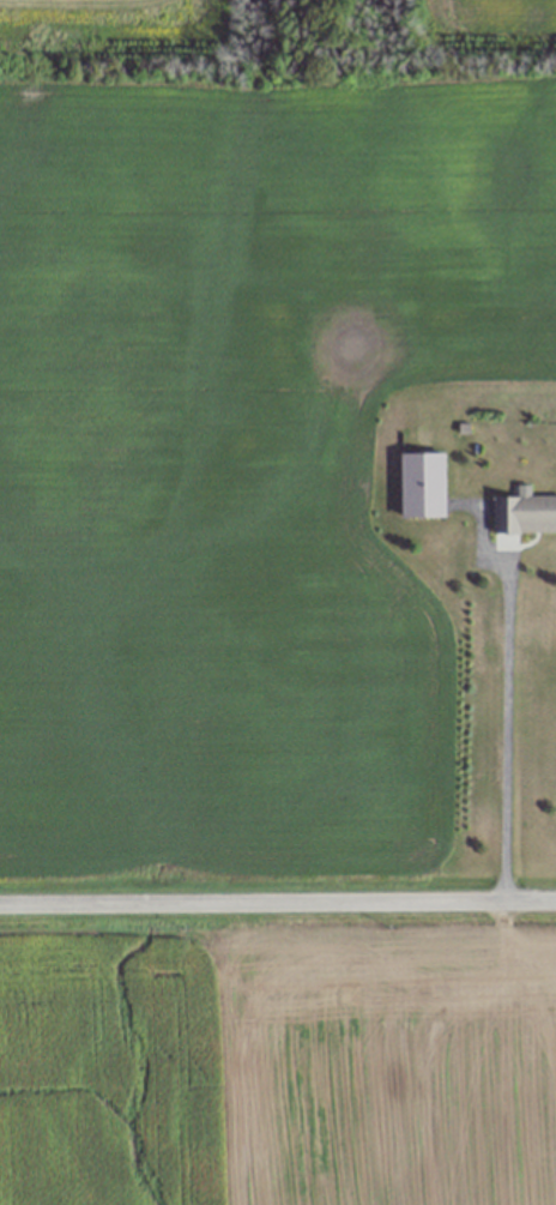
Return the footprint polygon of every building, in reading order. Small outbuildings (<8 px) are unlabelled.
[(401,453),(401,518),(445,518),(445,453),(401,453)] [(555,533),(555,496),(492,496),(492,533),(555,533)]
